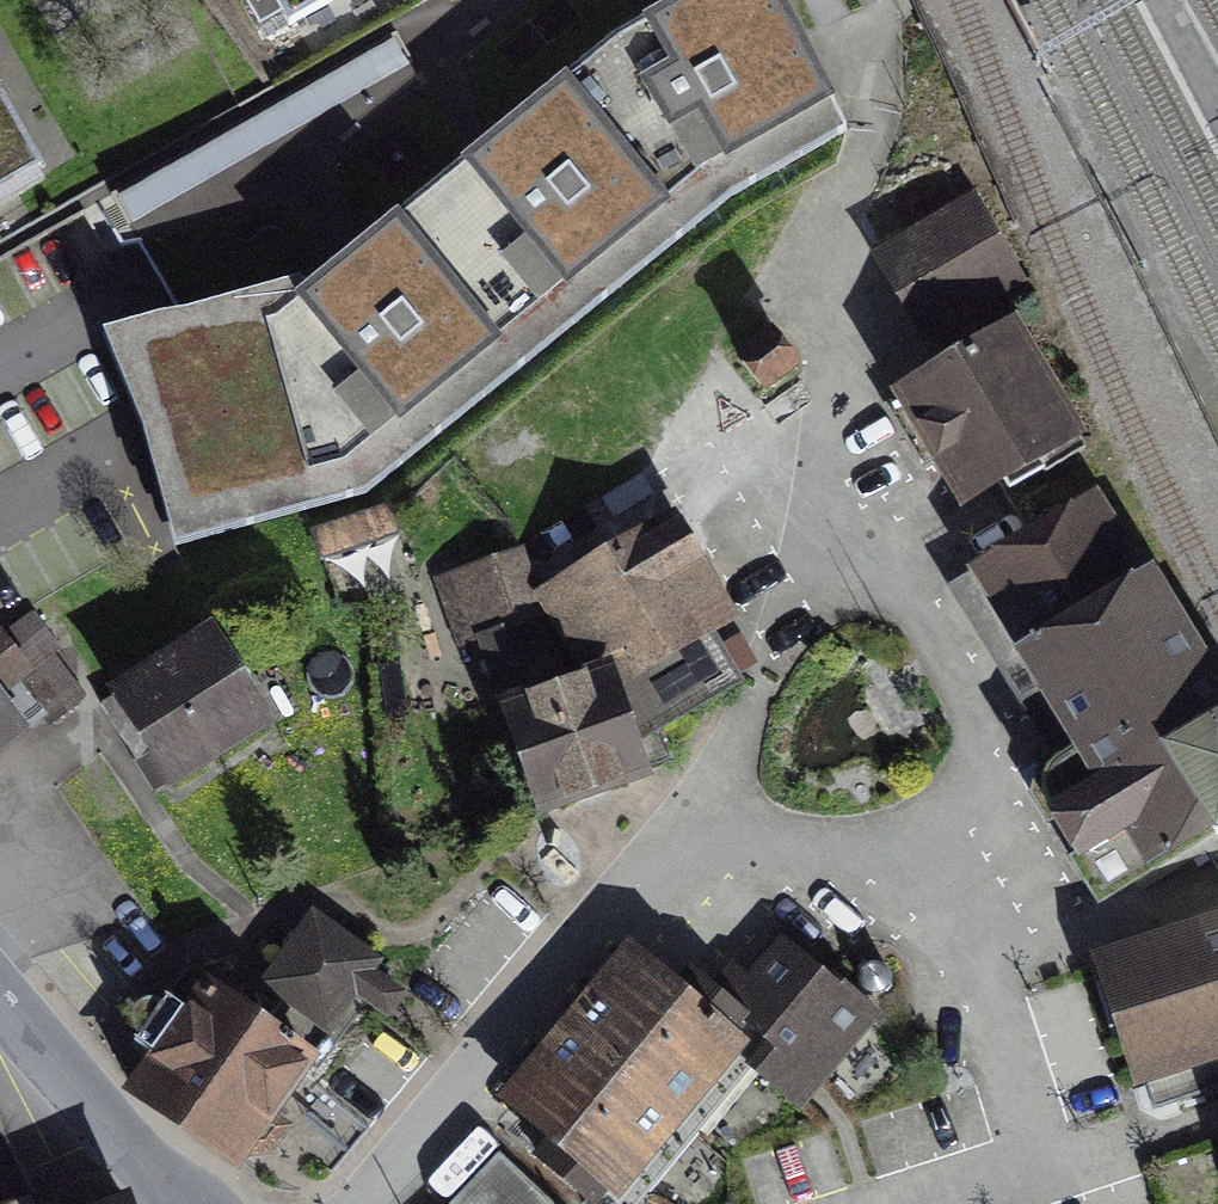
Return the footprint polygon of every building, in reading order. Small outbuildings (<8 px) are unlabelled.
[(103,334),(140,424),(174,549),(368,496),(732,197),(851,129),(779,0),(680,0),(626,30),(307,287),(303,280),(103,334)] [(289,25),(332,0),(274,0),(289,25)] [(41,168),(0,97),(0,192),(41,168)] [(974,192),(868,253),(922,341),(936,332),(951,357),(1008,321),(994,298),(1028,278),(974,192)] [(951,357),(890,395),(961,515),(1088,436),(1017,315),(1008,321),(951,357)] [(803,369),(774,330),(736,358),(765,397),(803,369)] [(965,570),(1019,650),(1013,655),(1092,785),(1044,813),(1099,903),(1216,833),(1217,838),(1217,673),(1154,568),(1146,573),(1098,488),(965,570)] [(743,620),(675,509),(544,588),(533,595),(584,669),(610,660),(640,743),(744,684),(717,635),(743,620)] [(461,657),(478,652),(538,820),(654,782),(640,743),(610,660),(584,669),(533,595),(532,593),(544,588),(527,546),(433,579),(461,657)] [(81,690),(55,657),(63,651),(32,611),(1,633),(0,632),(0,756),(81,690)] [(212,623),(109,693),(172,795),(280,726),(212,623)] [(313,909),(265,980),(345,1034),(365,1006),(389,1022),(407,995),(383,978),(393,964),(313,909)] [(1090,954),(1133,1092),(1217,1065),(1217,913),(1090,954)] [(628,941),(497,1101),(545,1143),(531,1160),(582,1203),(641,1203),(748,1075),(798,1115),(884,1015),(809,953),(805,957),(777,935),(747,974),(733,962),(715,986),(690,969),(680,982),(628,941)] [(318,1075),(345,1034),(265,980),(235,958),(216,964),(122,1095),(239,1177),(313,1072),(318,1075)] [(500,1156),(454,1203),(551,1203),(500,1156)] [(131,1195),(116,1200),(104,1169),(15,1203),(135,1203),(131,1195)]
